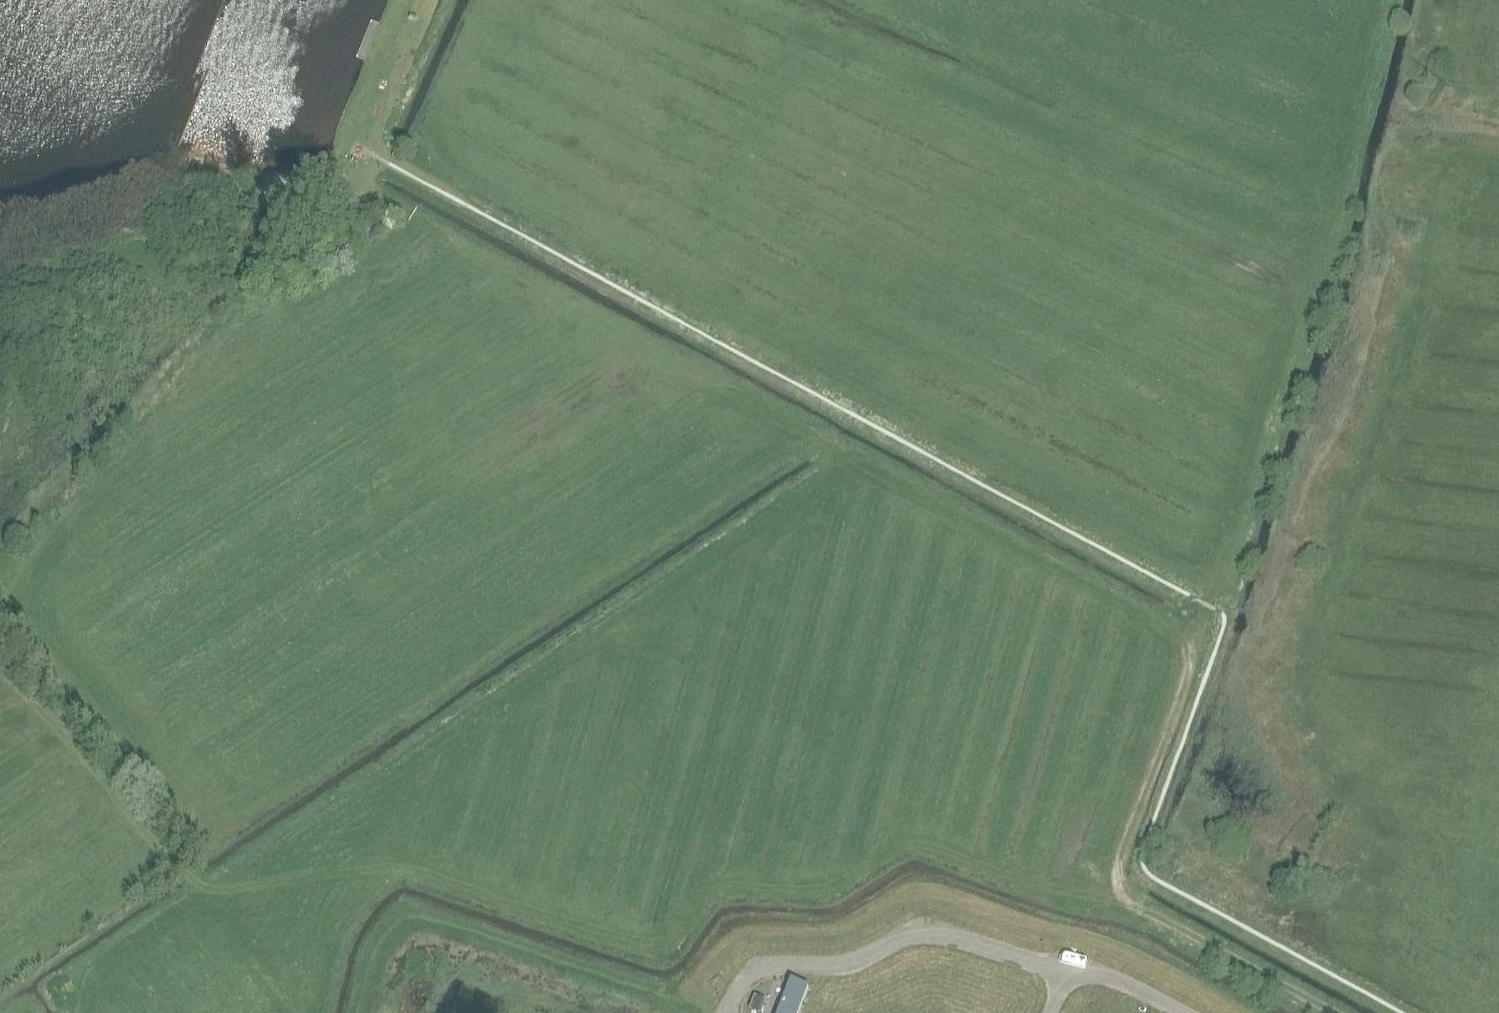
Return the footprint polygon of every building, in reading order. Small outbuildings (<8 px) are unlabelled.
[(749,1009),(760,1012),(765,1000),(754,995),(749,1009)]
